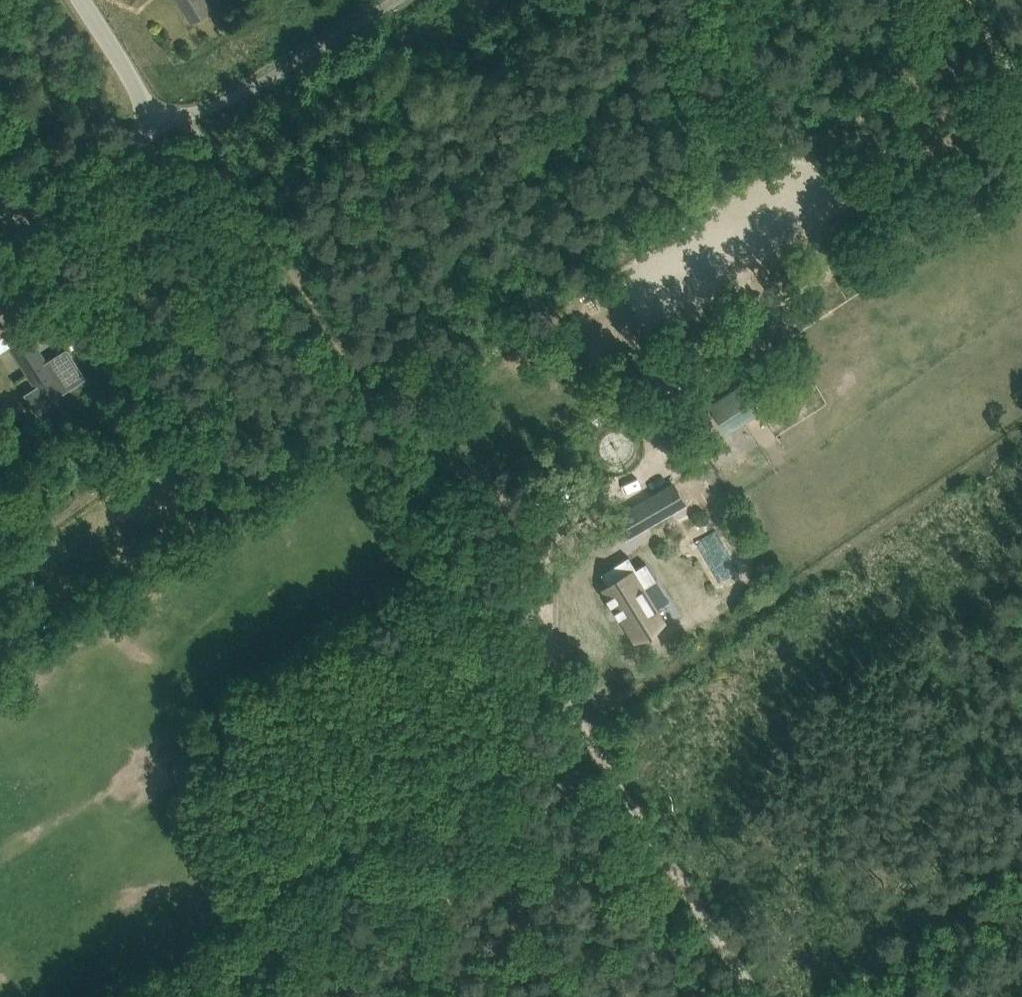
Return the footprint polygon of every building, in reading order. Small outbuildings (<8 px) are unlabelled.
[(208,0),(177,0),(190,22),(213,9),(208,0)] [(1,335),(10,329),(0,314),(0,336),(1,335)] [(11,347),(33,382),(38,390),(57,378),(30,335),(11,347)] [(693,388),(676,366),(676,365),(661,377),(654,367),(639,379),(664,411),(693,388)] [(714,405),(731,430),(763,408),(745,383),(714,405)] [(626,537),(643,527),(685,503),(673,483),(614,517),(626,537)] [(603,589),(630,633),(644,624),(648,630),(664,620),(644,587),(653,581),(642,565),(636,568),(628,555),(601,573),(609,586),(603,589)]
